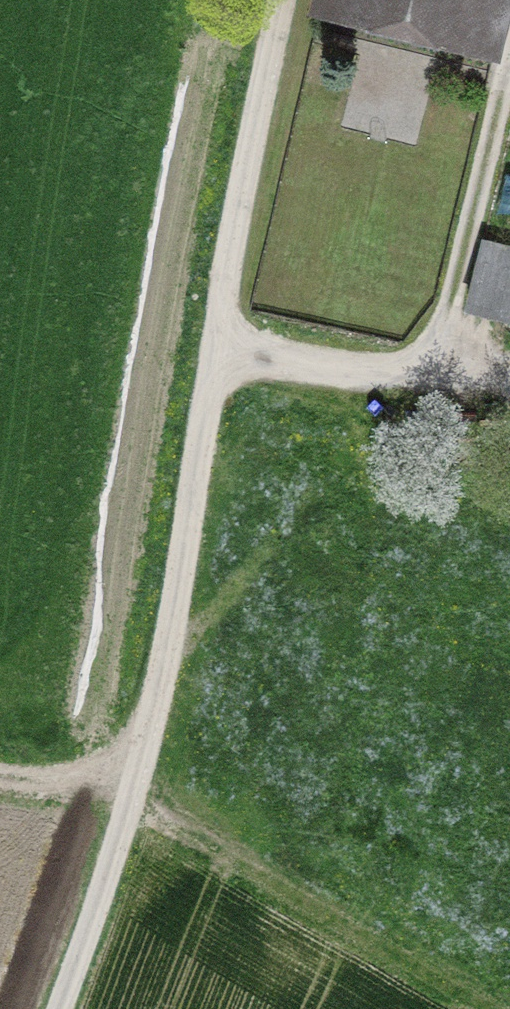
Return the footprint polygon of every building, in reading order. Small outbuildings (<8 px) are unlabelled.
[(318,28),(494,68),(509,0),(325,0),(318,28)] [(466,316),(509,327),(509,249),(484,243),(466,316)]
